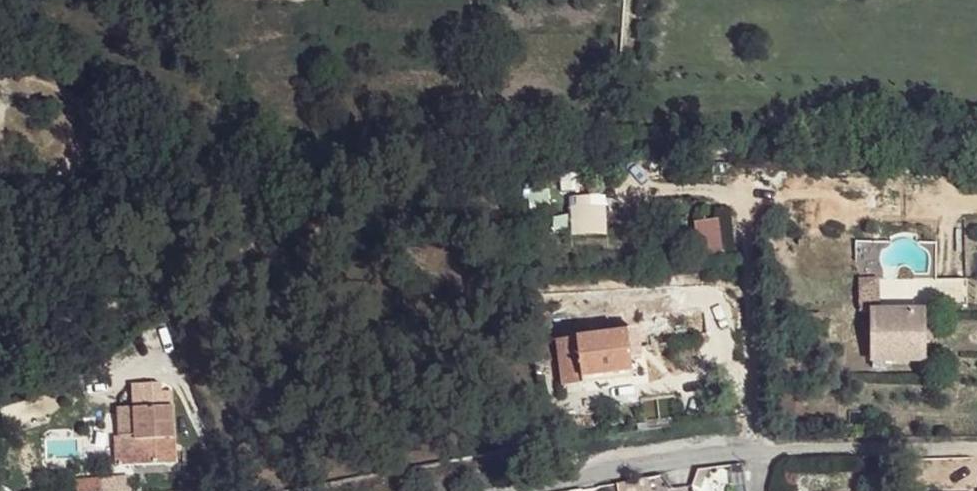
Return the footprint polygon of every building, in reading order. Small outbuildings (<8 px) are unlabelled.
[(685,205),(684,185),(617,187),(609,193),(612,199),(618,205),(685,205)] [(696,254),(721,252),(719,217),(694,218),(696,254)] [(863,278),(862,311),(875,311),(881,311),(882,279),(863,278)] [(881,311),(875,311),(872,364),(920,366),(921,313),(881,311)] [(627,333),(555,344),(558,360),(563,388),(584,384),(582,378),(633,371),(627,333)] [(555,344),(538,345),(541,362),(558,360),(555,344)] [(141,382),(142,403),(175,401),(174,379),(141,382)] [(181,456),(179,431),(175,401),(142,403),(138,403),(139,431),(126,431),(128,460),(181,456)] [(138,403),(125,404),(126,431),(139,431),(138,403)] [(622,483),(623,490),(653,490),(651,479),(622,483)]
